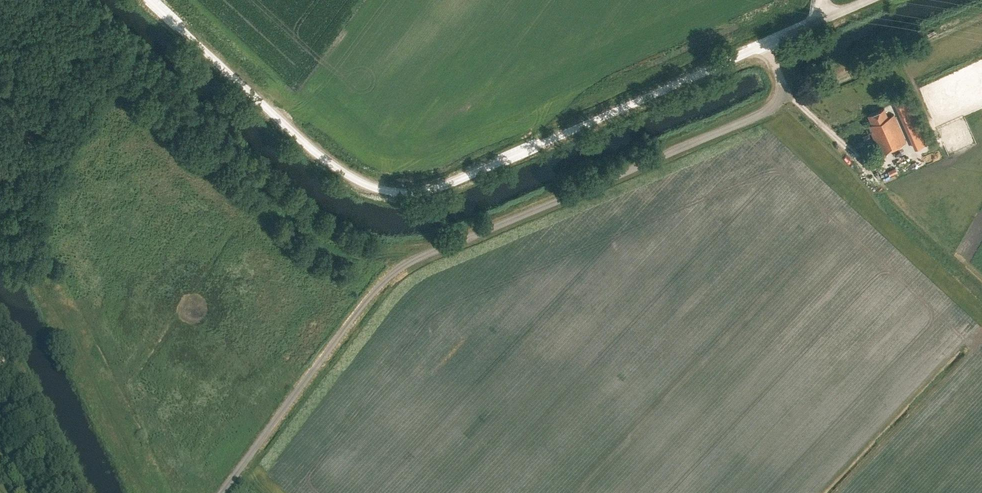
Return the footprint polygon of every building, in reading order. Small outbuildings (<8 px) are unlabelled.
[(893,101),(907,133),(920,127),(906,96),(893,101)] [(871,132),(880,152),(905,141),(893,114),(887,117),(883,108),(868,115),(872,123),(869,124),(873,132),(871,132)]
